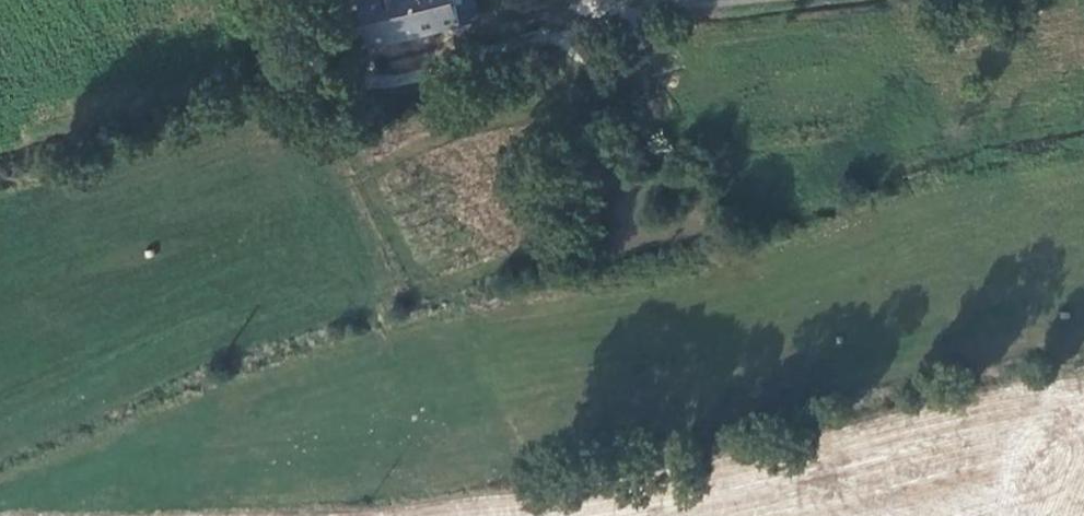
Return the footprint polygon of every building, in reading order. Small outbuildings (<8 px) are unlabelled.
[(375,42),(363,0),(358,0),(337,9),(348,50),(375,42)] [(480,16),(475,0),(363,0),(375,42),(480,16)]
